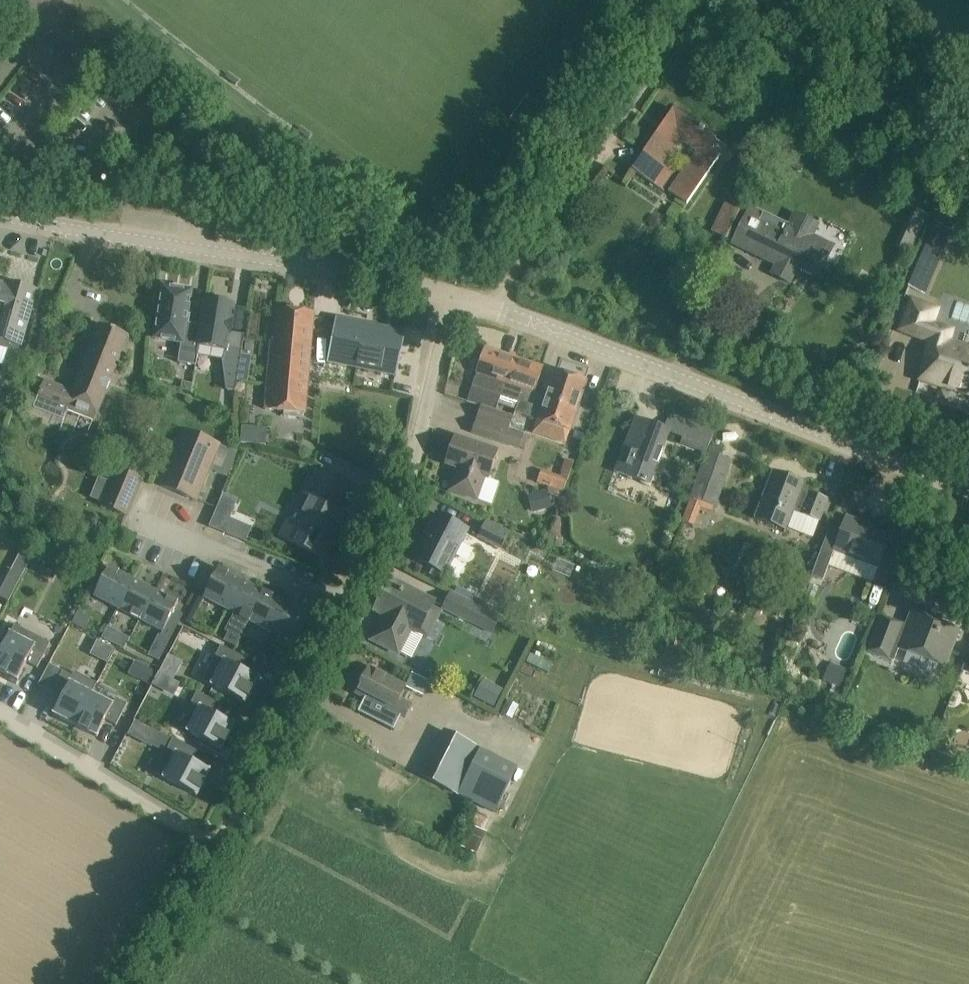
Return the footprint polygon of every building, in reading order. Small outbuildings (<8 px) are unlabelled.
[(716,137),(715,136),(674,108),(632,169),(662,189),(674,172),(662,164),(679,140),(696,151),(668,191),(687,204),(719,156),(708,149),(716,137)] [(725,203),(712,231),(726,238),(739,209),(725,203)] [(902,233),(918,240),(929,216),(912,208),(902,233)] [(796,212),(790,224),(786,232),(760,219),(762,214),(750,209),(734,242),(776,263),(771,274),(791,284),(799,266),(818,275),(833,244),(815,236),(820,224),(796,212)] [(3,284),(0,283),(0,345),(6,347),(8,341),(21,345),(31,310),(37,291),(6,282),(5,284),(3,284)] [(186,323),(191,292),(164,287),(155,338),(182,343),(178,363),(195,365),(197,355),(202,325),(186,323)] [(933,298),(914,291),(901,326),(932,337),(920,379),(968,394),(968,348),(948,341),(951,329),(933,323),(941,302),(933,298)] [(213,301),(206,300),(197,355),(222,360),(226,390),(235,391),(243,348),(227,345),(229,333),(230,334),(232,322),(231,321),(234,305),(227,304),(227,299),(214,296),(213,301)] [(275,342),(271,341),(268,384),(307,387),(314,313),(278,310),(275,342)] [(329,362),(376,372),(396,376),(404,331),(338,319),(329,362)] [(102,403),(128,336),(100,325),(74,392),(102,403)] [(43,337),(33,333),(25,351),(34,355),(43,337)] [(462,339),(458,350),(466,353),(470,351),(473,343),(462,339)] [(502,395),(516,358),(485,347),(477,373),(473,386),(502,395)] [(534,390),(543,367),(516,358),(502,395),(520,401),(516,413),(526,388),(534,390)] [(534,393),(543,367),(534,390),(526,388),(516,413),(537,419),(533,432),(565,443),(587,381),(554,370),(544,396),(534,393)] [(250,383),(251,369),(241,368),(240,382),(250,383)] [(102,403),(74,392),(45,381),(37,399),(34,408),(64,419),(67,411),(95,421),(102,403)] [(308,387),(307,387),(268,384),(266,409),(305,413),(308,387)] [(515,418),(512,417),(500,413),(497,424),(511,428),(515,418)] [(669,433),(683,438),(683,437),(641,420),(633,445),(626,443),(616,472),(650,484),(669,433)] [(681,443),(706,453),(714,432),(689,422),(684,437),(683,437),(683,438),(681,443)] [(530,435),(511,428),(497,424),(492,439),(525,450),(530,435)] [(246,442),(268,443),(269,425),(246,425),(246,442)] [(197,500),(204,482),(220,445),(183,430),(160,485),(197,500)] [(488,478),(497,450),(455,436),(446,464),(458,468),(450,491),(476,499),(484,477),(488,478)] [(563,492),(568,477),(577,447),(569,445),(560,474),(541,468),(537,482),(552,488),(563,492)] [(712,512),(724,479),(732,461),(708,452),(701,470),(682,521),(694,526),(700,508),(712,512)] [(115,467),(100,504),(128,516),(142,479),(115,467)] [(346,487),(329,477),(315,471),(291,520),(288,518),(279,535),(322,557),(335,531),(339,533),(348,516),(335,510),(346,487)] [(820,519),(827,500),(802,490),(804,483),(773,471),(755,517),(786,529),(796,504),(803,507),(802,512),(820,519)] [(548,488),(527,494),(532,513),(554,507),(548,488)] [(224,492),(210,524),(224,530),(225,530),(238,498),(224,492)] [(437,514),(415,558),(443,573),(467,528),(437,514)] [(878,567),(890,537),(862,526),(864,523),(847,516),(834,549),(878,567)] [(479,537),(501,548),(509,531),(487,520),(479,537)] [(823,579),(832,555),(821,550),(812,575),(823,579)] [(29,567),(38,572),(45,558),(35,553),(29,567)] [(12,571),(22,576),(26,569),(16,563),(12,571)] [(118,608),(133,579),(110,567),(103,580),(96,593),(95,596),(118,608)] [(227,609),(242,581),(219,569),(207,592),(204,597),(205,598),(227,609)] [(0,592),(0,597),(9,602),(22,577),(11,571),(0,592)] [(96,576),(89,590),(96,593),(103,580),(96,576)] [(140,620),(155,591),(133,579),(118,608),(140,620)] [(384,615),(372,640),(398,653),(411,628),(429,637),(443,610),(434,605),(436,601),(390,579),(374,610),(384,615)] [(250,621),(265,592),(242,581),(227,609),(250,621)] [(207,592),(203,590),(194,606),(200,609),(205,598),(204,597),(207,592)] [(175,610),(178,603),(155,591),(140,620),(163,631),(175,610)] [(471,602),(455,593),(451,591),(443,608),(465,619),(465,618),(483,628),(490,612),(471,602)] [(272,633),(287,604),(265,592),(250,621),(272,633)] [(295,645),(310,616),(287,604),(272,633),(295,645)] [(932,614),(931,613),(913,607),(906,627),(881,618),(867,654),(894,664),(898,652),(944,669),(959,630),(930,619),(932,614)] [(163,631),(172,637),(183,614),(175,610),(163,631)] [(86,628),(90,619),(79,613),(74,622),(86,628)] [(538,616),(535,621),(545,627),(548,622),(538,616)] [(120,633),(109,628),(103,638),(113,644),(120,633)] [(579,629),(577,637),(593,641),(595,633),(579,629)] [(242,636),(230,630),(224,641),(236,647),(242,636)] [(17,681),(26,663),(37,669),(50,644),(40,638),(35,647),(10,635),(0,653),(0,672),(17,681)] [(100,640),(94,653),(110,660),(115,647),(100,640)] [(261,649),(251,643),(245,654),(255,660),(261,649)] [(212,686),(245,703),(259,678),(241,669),(246,658),(221,646),(216,656),(225,661),(212,686)] [(169,654),(168,654),(162,668),(159,672),(174,680),(183,661),(169,654)] [(156,672),(135,661),(129,674),(150,685),(156,672)] [(842,688),(850,670),(831,661),(823,680),(842,688)] [(370,668),(357,693),(400,714),(407,702),(399,698),(405,684),(370,668)] [(484,679),(474,696),(494,706),(503,690),(484,679)] [(57,715),(84,726),(98,697),(72,686),(57,715)] [(187,732),(221,749),(234,724),(216,715),(222,704),(197,692),(191,702),(200,707),(187,732)] [(84,726),(110,737),(125,708),(98,697),(84,726)] [(128,735),(137,740),(145,726),(136,721),(128,735)] [(419,773),(454,792),(490,810),(512,767),(443,730),(419,773)] [(163,777),(197,795),(210,770),(192,761),(198,750),(173,738),(167,748),(176,753),(163,777)]
